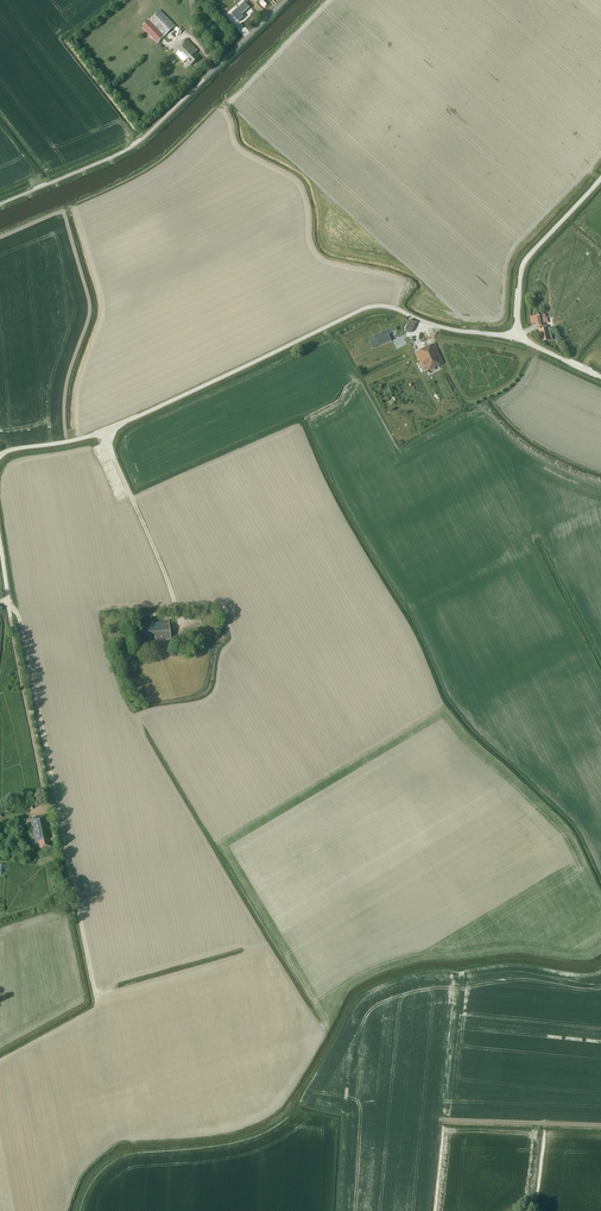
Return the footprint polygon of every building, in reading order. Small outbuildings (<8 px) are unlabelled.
[(244,15),(252,8),(248,3),(234,15),(242,23),(247,18),(244,15)] [(148,22),(142,28),(164,50),(182,33),(179,29),(160,10),(154,15),(148,22)] [(198,50),(188,39),(166,58),(172,64),(178,59),(183,64),(185,61),(189,66),(199,58),(195,53),(198,50)] [(542,314),(536,316),(539,327),(540,326),(540,329),(546,328),(545,325),(544,326),(542,314)] [(550,331),(549,328),(546,328),(540,329),(539,329),(540,335),(542,335),(543,341),(553,339),(551,331),(550,331)] [(391,341),(387,330),(374,336),(378,346),(391,341)] [(429,384),(442,378),(428,351),(399,365),(413,393),(415,397),(416,400),(414,401),(416,406),(418,405),(421,410),(429,406),(423,393),(419,395),(417,393),(430,387),(429,384)] [(171,640),(169,622),(139,625),(141,644),(171,640)] [(51,834),(46,816),(30,819),(36,842),(39,842),(41,848),(51,846),(49,840),(51,839),(50,835),(51,834)]
